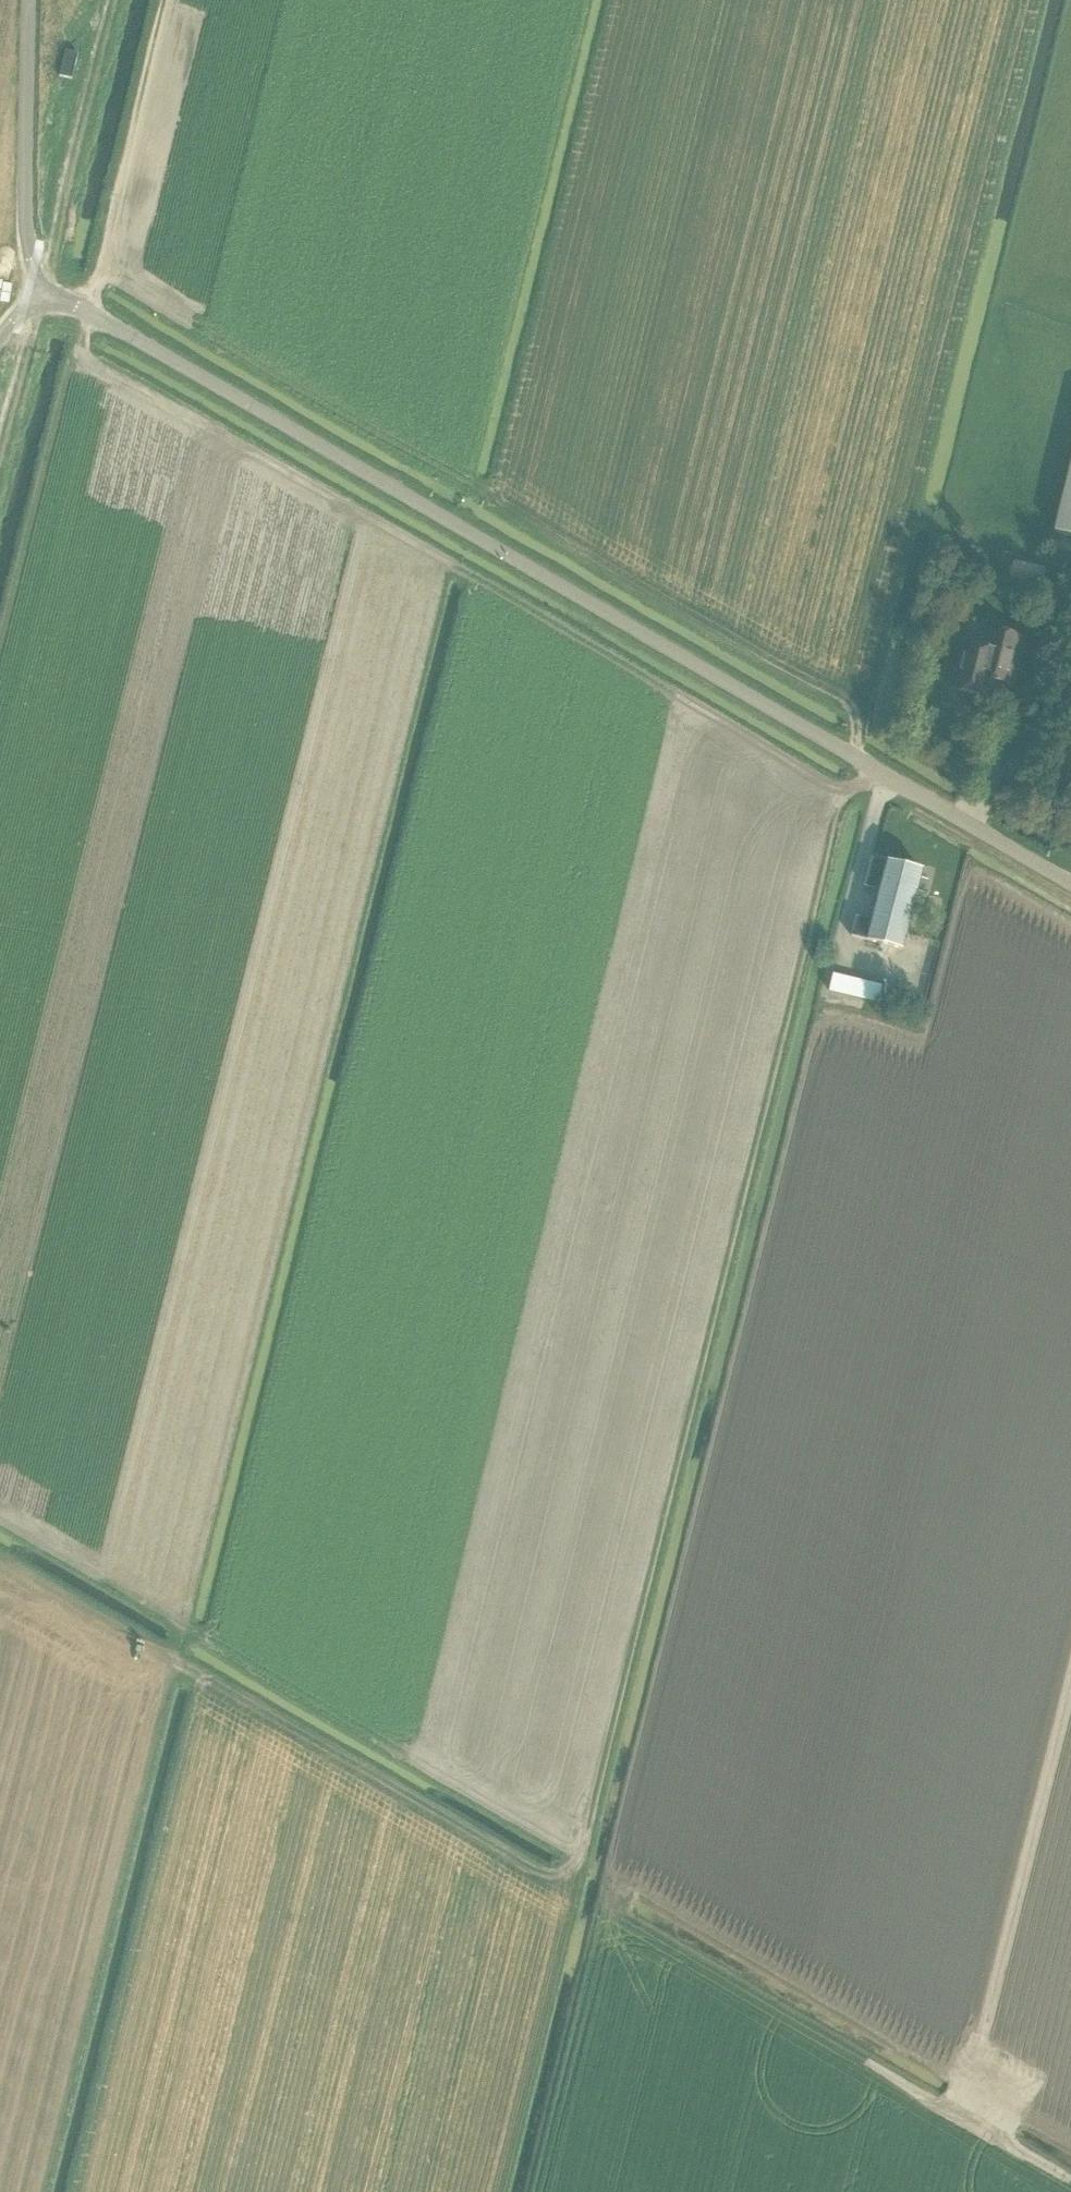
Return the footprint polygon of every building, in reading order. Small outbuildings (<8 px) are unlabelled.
[(73,79),(79,53),(67,50),(61,76),(73,79)] [(1055,532),(1070,536),(1070,468),(1055,532)] [(1045,569),(1013,561),(1009,576),(1042,584),(1045,569)] [(965,644),(954,689),(988,698),(995,668),(1011,672),(1008,684),(1009,684),(1021,637),(993,630),(989,650),(965,644)] [(925,871),(874,860),(866,888),(881,892),(872,927),(858,923),(855,936),(905,949),(925,871)] [(834,974),(830,991),(878,1002),(882,985),(834,974)]
